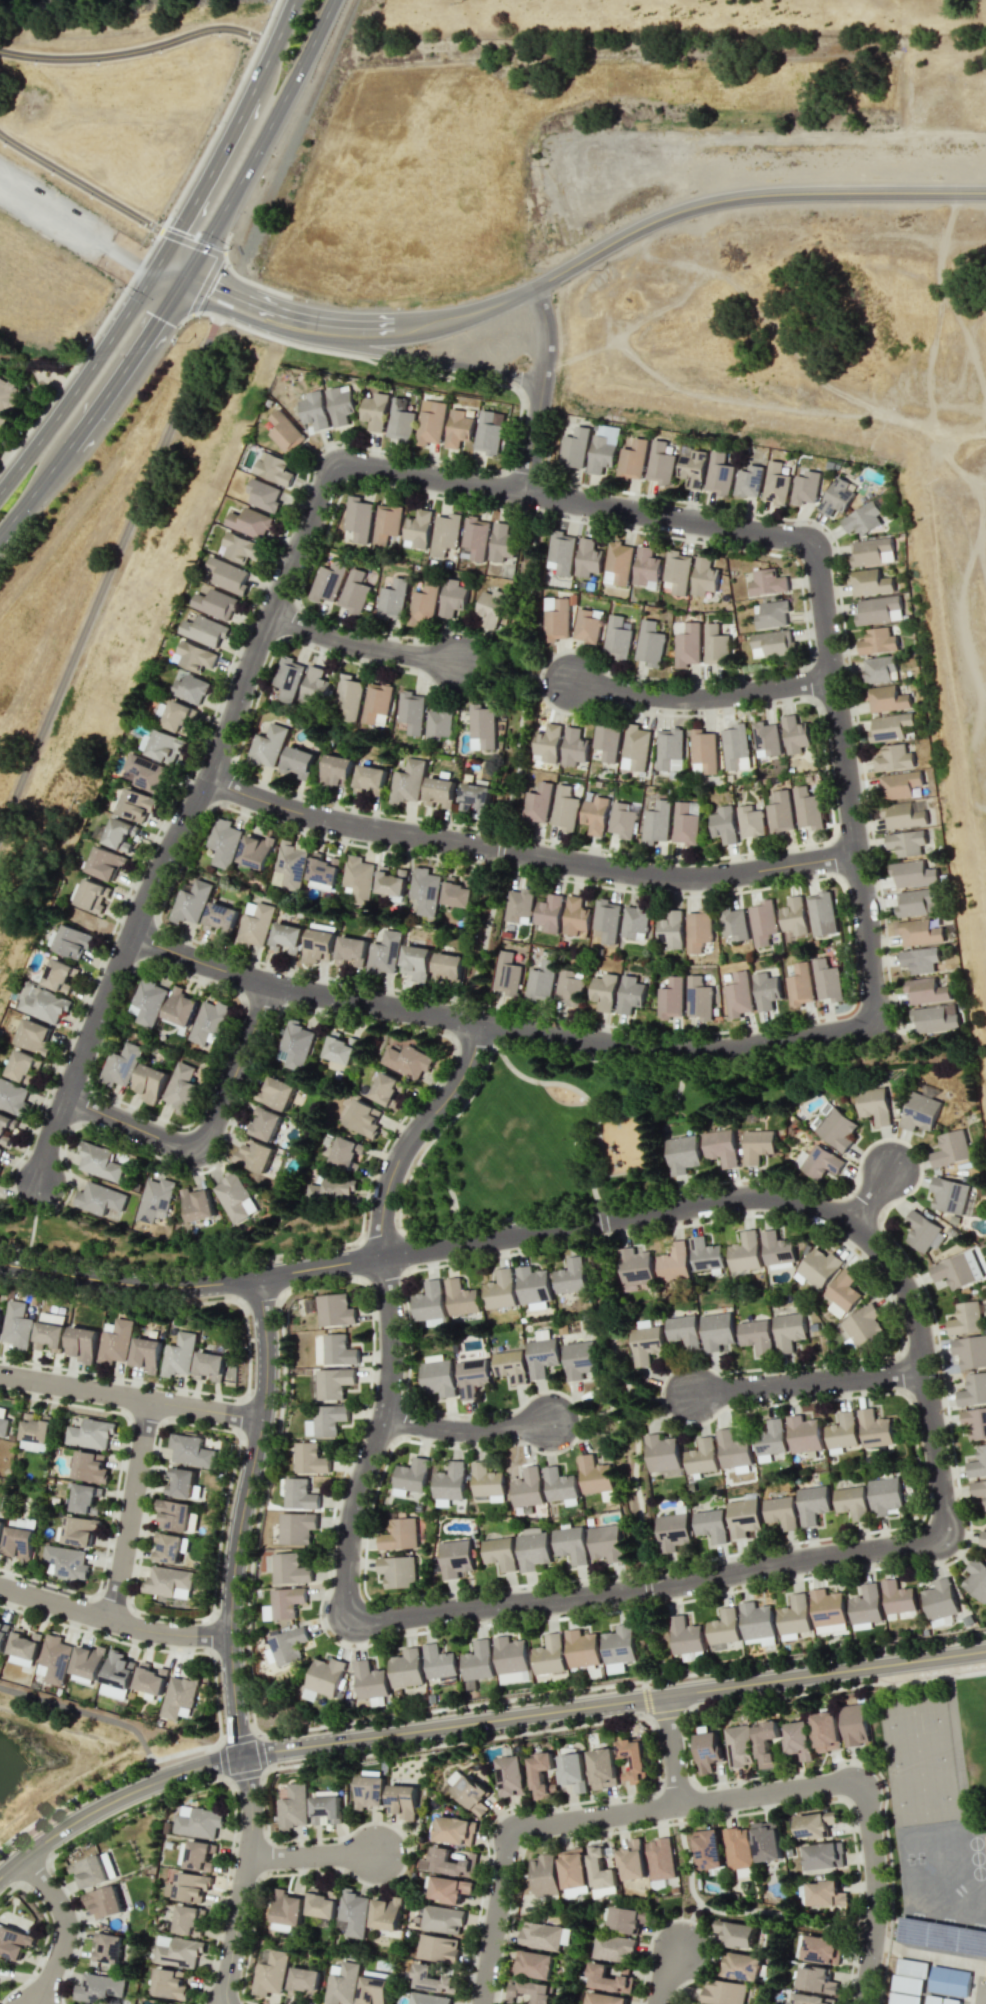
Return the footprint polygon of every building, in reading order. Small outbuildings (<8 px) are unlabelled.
[(2,428),(0,427),(0,374),(10,380),(11,378),(18,382),(17,384),(23,388),(19,396),(21,397),(14,409),(7,405),(3,413),(9,416),(2,428)] [(326,388),(335,426),(350,422),(347,413),(356,410),(351,388),(341,390),(340,385),(326,388)] [(321,388),(330,425),(316,429),(313,420),(308,421),(308,420),(304,422),(298,399),(308,397),(306,391),(321,388)] [(389,393),(383,430),(369,428),(370,419),(365,418),(361,417),(364,394),(374,396),(375,390),(389,393)] [(394,395),(387,435),(400,436),(399,440),(411,443),(416,411),(406,409),(408,397),(394,395)] [(423,398),(416,442),(428,444),(428,440),(441,442),(448,401),(423,398)] [(277,425),(269,416),(279,406),(306,436),(297,445),(299,447),(294,452),(292,451),(289,454),(269,432),(277,425)] [(451,407),(445,445),(460,448),(461,438),(471,439),(475,416),(465,415),(466,409),(451,407)] [(481,408),(475,447),(487,449),(487,453),(495,454),(496,453),(499,453),(504,424),(503,424),(505,412),(495,411),(495,410),(481,408)] [(572,434),(573,431),(574,431),(575,424),(589,426),(582,466),(569,464),(569,469),(557,467),(561,441),(561,437),(562,437),(563,433),(572,434)] [(592,433),(586,471),(601,473),(603,464),(612,465),(616,443),(606,442),(607,435),(592,433)] [(630,447),(620,446),(615,475),(619,475),(618,477),(627,479),(627,476),(640,477),(647,438),(633,435),(630,447)] [(664,451),(666,440),(652,437),(645,477),(658,479),(657,483),(666,484),(666,482),(669,483),(674,453),(664,451)] [(679,452),(676,475),(680,475),(679,476),(685,477),(683,485),(698,488),(704,450),(690,448),(689,453),(679,452)] [(722,462),(723,451),(709,448),(703,488),(715,490),(715,494),(724,495),(724,493),(727,494),(732,464),(722,462)] [(264,459),(259,457),(253,471),(289,486),(295,472),(286,469),(289,463),(288,463),(290,460),(268,451),(264,459)] [(767,458),(761,498),(773,500),(773,504),(785,506),(790,475),(779,472),(781,461),(767,458)] [(746,462),(745,469),(736,468),(736,470),(734,470),(734,475),(735,475),(732,495),(744,496),(744,493),(756,495),(761,465),(746,462)] [(805,468),(804,475),(794,473),(790,502),(802,503),(803,499),(815,501),(820,471),(805,468)] [(837,474),(849,481),(847,487),(855,492),(843,511),(835,507),(831,515),(817,507),(837,474)] [(253,476),(247,490),(253,493),(250,501),(252,502),(251,504),(256,506),(256,504),(275,512),(281,501),(276,499),(281,487),(253,476)] [(361,500),(362,495),(349,493),(345,519),(344,519),(344,524),(345,524),(344,527),(353,529),(352,533),(353,533),(353,540),(366,543),(373,502),(361,500)] [(873,498),(840,519),(848,532),(856,527),(861,534),(881,522),(876,514),(881,510),(873,498)] [(388,532),(386,545),(372,543),(378,502),(391,505),(392,501),(401,503),(400,505),(403,505),(398,534),(388,532)] [(246,505),(242,514),(230,510),(225,523),(262,539),(267,527),(271,529),(273,524),(271,523),(274,516),(246,505)] [(433,509),(426,547),(412,545),(413,539),(403,538),(407,515),(417,516),(418,507),(433,509)] [(449,515),(450,511),(462,513),(456,547),(447,545),(446,549),(445,549),(444,557),(430,554),(436,514),(449,515)] [(479,515),(478,519),(490,521),(484,561),(470,558),(472,546),(461,544),(466,515),(470,516),(470,514),(479,515)] [(495,520),(489,558),(504,561),(505,555),(514,557),(518,533),(509,532),(510,522),(495,520)] [(551,530),(547,559),(557,560),(555,573),(570,575),(576,535),(563,533),(564,530),(555,528),(555,530),(551,530)] [(228,529),(264,544),(258,558),(249,554),(245,564),(224,554),(228,545),(222,543),(228,529)] [(581,535),(574,574),(589,576),(590,570),(600,572),(604,549),(594,547),(595,538),(581,535)] [(851,540),(852,553),(849,554),(850,563),(852,563),(853,566),(882,562),(881,551),(893,550),(891,535),(851,540)] [(610,539),(605,569),(615,570),(613,583),(627,585),(634,545),(621,543),(622,539),(616,538),(615,540),(610,539)] [(633,582),(634,574),(639,544),(654,546),(652,555),(657,556),(657,557),(662,557),(658,580),(648,579),(647,584),(633,582)] [(673,580),(663,579),(668,549),(671,550),(671,548),(680,549),(680,553),(692,555),(685,595),(671,593),(673,580)] [(205,567),(212,570),(212,571),(216,573),(212,581),(244,595),(248,584),(244,582),(249,570),(211,554),(205,567)] [(706,589),(705,595),(690,593),(692,584),(697,554),(711,557),(710,566),(719,568),(716,591),(706,589)] [(321,596),(320,600),(308,596),(317,572),(317,571),(318,567),(319,567),(320,564),(329,567),(330,563),(331,564),(334,557),(348,562),(333,600),(321,596)] [(351,565),(337,603),(349,608),(348,611),(359,615),(370,585),(360,582),(364,570),(351,565)] [(754,579),(748,580),(751,595),(789,589),(787,575),(777,576),(776,566),(753,570),(754,579)] [(852,582),(854,595),(894,590),(892,575),(880,577),(878,567),(848,570),(849,577),(847,577),(848,583),(852,582)] [(387,619),(388,615),(401,617),(407,577),(393,575),(391,587),(381,585),(376,616),(379,616),(379,617),(387,619)] [(445,576),(439,615),(453,617),(455,607),(464,609),(468,586),(459,585),(460,579),(445,576)] [(439,582),(432,623),(419,621),(419,625),(407,623),(411,597),(410,597),(411,593),(412,593),(413,589),(422,591),(423,587),(424,587),(425,580),(439,582)] [(207,596),(196,591),(190,604),(227,620),(232,608),(236,610),(239,602),(237,601),(239,598),(211,586),(207,596)] [(484,589),(476,610),(479,612),(479,613),(484,615),(481,623),(494,629),(509,593),(494,587),(492,593),(484,589)] [(861,612),(856,612),(857,625),(883,621),(883,622),(888,621),(888,620),(891,620),(890,609),(901,608),(899,594),(859,599),(861,612)] [(568,597),(568,637),(555,637),(555,641),(543,641),(543,609),(554,609),(554,597),(568,597)] [(762,611),(755,612),(757,628),(788,624),(786,611),(790,610),(789,598),(768,601),(767,600),(763,600),(763,602),(760,602),(762,611)] [(577,607),(573,637),(584,639),(584,642),(590,643),(590,642),(597,643),(599,625),(601,625),(602,620),(600,620),(601,617),(592,616),(593,609),(577,607)] [(622,627),(624,615),(609,612),(603,652),(616,655),(615,658),(624,660),(624,658),(628,658),(632,629),(622,627)] [(178,631),(216,647),(221,635),(225,637),(230,626),(206,616),(202,614),(201,614),(199,613),(194,622),(184,618),(178,631)] [(655,631),(656,627),(655,626),(656,620),(642,617),(635,658),(648,660),(647,665),(659,667),(663,641),(664,641),(665,636),(664,636),(665,633),(655,631)] [(684,628),(684,632),(674,633),(674,636),(674,641),(675,640),(675,667),(687,667),(687,662),(700,662),(699,621),(685,621),(685,628),(684,628)] [(719,634),(718,622),(704,622),(705,662),(717,662),(717,666),(726,666),(726,663),(729,663),(729,634),(719,634)] [(889,625),(866,628),(867,638),(857,639),(860,654),(898,649),(896,634),(890,635),(889,625)] [(750,633),(752,648),(765,646),(766,656),(796,652),(795,650),(797,649),(795,640),(792,640),(790,628),(750,633)] [(182,638),(176,652),(181,654),(178,663),(199,672),(203,663),(212,667),(218,653),(182,638)] [(282,686),(278,698),(292,703),(305,665),(293,660),(295,657),(286,654),(286,656),(283,655),(272,683),(282,686)] [(895,654),(864,658),(866,670),(863,671),(864,677),(865,677),(866,683),(884,680),(884,682),(889,681),(889,680),(891,679),(890,670),(897,670),(895,654)] [(311,663),(298,700),(312,705),(314,697),(324,701),(331,681),(327,679),(322,677),(325,668),(311,663)] [(352,679),(353,674),(341,671),(334,705),(343,707),(341,718),(356,722),(364,681),(352,679)] [(183,680),(177,678),(171,692),(199,704),(204,693),(206,694),(209,688),(208,688),(210,682),(193,675),(194,673),(190,672),(189,673),(186,672),(183,680)] [(382,684),(369,681),(361,720),(375,724),(377,712),(388,714),(394,685),(391,685),(391,683),(383,680),(382,684)] [(898,694),(896,683),(866,688),(867,694),(865,694),(866,700),(870,699),(872,712),(912,707),(909,692),(898,694)] [(398,720),(408,721),(407,734),(421,735),(426,695),(413,694),(414,690),(404,689),(404,691),(401,691),(398,720)] [(173,698),(161,724),(187,735),(191,726),(186,724),(189,716),(190,716),(194,707),(173,698)] [(470,703),(471,729),(470,729),(470,734),(471,734),(471,737),(480,737),(480,741),(481,741),(482,748),(496,748),(496,707),(483,708),(483,703),(470,703)] [(442,735),(441,741),(425,740),(429,709),(441,710),(441,706),(454,707),(451,735),(442,735)] [(875,730),(870,730),(871,743),(905,739),(904,727),(914,726),(912,712),(873,717),(875,730)] [(781,716),(788,754),(803,751),(802,746),(811,744),(807,721),(798,722),(796,713),(781,716)] [(597,717),(592,746),(603,748),(601,760),(615,763),(621,723),(609,721),(610,717),(600,716),(600,718),(597,717)] [(752,721),(755,743),(753,743),(754,748),(756,747),(756,749),(766,748),(767,756),(781,753),(777,723),(765,724),(764,720),(752,721)] [(257,732),(256,734),(255,734),(253,741),(254,741),(249,757),(252,758),(251,760),(262,764),(263,762),(275,767),(289,727),(271,721),(267,735),(257,732)] [(536,730),(532,753),(542,754),(541,760),(556,762),(557,754),(556,754),(562,724),(547,721),(545,731),(536,730)] [(734,727),(721,729),(725,770),(740,768),(739,761),(740,761),(740,757),(749,756),(749,752),(749,747),(748,747),(745,721),(733,723),(734,727)] [(627,722),(623,747),(622,747),(621,752),(622,752),(621,756),(631,757),(630,761),(631,761),(630,769),(644,771),(651,730),(638,728),(639,724),(627,722)] [(566,725),(560,763),(575,766),(576,759),(585,761),(589,738),(579,737),(581,727),(566,725)] [(671,729),(658,729),(656,769),(670,770),(671,757),(681,758),(683,728),(680,728),(680,726),(671,726),(671,729)] [(172,764),(145,753),(156,727),(188,740),(183,754),(177,751),(172,764)] [(702,733),(702,728),(690,728),(691,754),(691,759),(692,759),(691,762),(701,762),(702,774),(717,773),(715,732),(702,733)] [(882,745),(883,755),(873,756),(876,771),(914,766),(912,751),(906,752),(905,742),(882,745)] [(290,744),(285,761),(284,760),(280,771),(290,774),(291,770),(299,773),(298,777),(307,780),(317,754),(290,744)] [(136,774),(123,768),(130,751),(168,768),(163,779),(168,781),(162,796),(141,787),(141,788),(134,785),(135,784),(133,783),(136,774)] [(327,753),(319,787),(334,790),(335,783),(348,786),(354,758),(327,753)] [(408,756),(405,771),(396,770),(396,772),(394,772),(393,779),(394,779),(391,802),(401,804),(402,800),(406,801),(407,798),(419,800),(426,759),(408,756)] [(363,793),(354,791),(356,786),(355,786),(360,763),(388,769),(384,788),(383,788),(382,796),(372,794),(373,789),(365,787),(365,788),(364,788),(363,793)] [(879,775),(920,770),(923,784),(916,785),(916,786),(912,786),(913,796),(909,796),(909,797),(904,798),(904,797),(879,801),(877,790),(881,789),(879,775)] [(430,776),(425,803),(434,805),(435,800),(443,802),(443,806),(452,808),(457,781),(430,776)] [(552,782),(545,822),(533,820),(532,824),(526,823),(527,821),(521,820),(525,790),(536,792),(538,780),(552,782)] [(465,782),(462,800),(461,800),(459,808),(469,810),(470,804),(476,804),(476,803),(480,804),(479,807),(478,807),(478,812),(487,813),(488,809),(489,809),(493,787),(465,782)] [(556,783),(550,823),(562,826),(561,830),(574,832),(578,806),(579,806),(579,802),(578,802),(579,798),(570,797),(571,792),(570,792),(571,785),(556,783)] [(807,784),(793,786),(799,827),(812,825),(813,830),(825,828),(820,802),(821,801),(820,797),(819,794),(810,795),(809,791),(808,791),(807,784)] [(127,786),(116,812),(142,822),(147,810),(152,812),(153,809),(155,810),(159,799),(127,786)] [(788,788),(795,828),(781,830),(782,835),(774,836),(774,833),(771,834),(766,804),(776,803),(774,790),(788,788)] [(609,797),(602,836),(588,833),(589,824),(580,822),(584,799),(593,801),(594,795),(609,797)] [(669,799),(667,840),(654,840),(654,844),(642,844),(643,817),(643,813),(644,813),(644,809),(653,810),(653,806),(654,806),(655,798),(669,799)] [(613,800),(608,831),(620,833),(620,837),(632,839),(635,818),(637,818),(637,814),(636,814),(636,811),(627,810),(628,803),(613,800)] [(687,814),(688,801),(674,800),(672,841),(684,841),(684,846),(690,846),(690,844),(696,844),(698,814),(687,814)] [(885,816),(887,829),(927,824),(925,809),(914,811),(912,800),(882,804),(883,806),(881,807),(882,817),(885,816)] [(731,804),(737,842),(722,845),(721,835),(712,837),(708,813),(717,812),(717,806),(731,804)] [(753,810),(752,804),(736,806),(741,837),(754,835),(754,837),(760,836),(760,835),(766,834),(763,816),(764,816),(763,811),(762,811),(762,809),(753,810)] [(113,816),(103,842),(128,853),(131,843),(125,841),(127,836),(126,836),(127,832),(135,835),(139,826),(113,816)] [(218,816),(226,819),(226,818),(232,820),(231,826),(243,830),(229,870),(211,863),(216,849),(207,846),(208,843),(207,843),(210,836),(211,836),(218,816)] [(886,834),(924,829),(926,844),(920,844),(922,854),(898,857),(897,848),(888,849),(886,834)] [(247,834),(238,861),(264,871),(272,845),(273,845),(276,838),(267,835),(265,839),(260,837),(260,839),(247,834)] [(282,838),(277,861),(276,860),(274,868),(275,868),(275,870),(284,872),(281,887),(298,891),(308,851),(296,848),(296,846),(292,845),(293,841),(282,838)] [(117,868),(112,882),(85,870),(96,845),(127,858),(123,865),(120,864),(118,869),(117,868)] [(314,851),(307,878),(335,885),(341,858),(331,856),(330,862),(322,860),(322,859),(321,858),(322,853),(314,851)] [(352,887),(350,902),(368,905),(375,863),(362,861),(363,856),(348,854),(345,876),(343,876),(342,883),(344,883),(343,886),(352,887)] [(889,863),(891,875),(896,874),(897,887),(938,882),(936,867),(929,868),(928,867),(925,868),(923,859),(920,859),(920,858),(915,859),(915,860),(889,863)] [(384,865),(383,870),(380,870),(376,892),(404,897),(405,891),(406,890),(408,879),(407,877),(408,869),(398,868),(397,875),(393,874),(393,875),(389,875),(390,871),(389,871),(390,866),(384,865)] [(423,867),(415,866),(411,888),(410,887),(409,895),(410,895),(410,897),(420,899),(417,914),(435,917),(442,876),(429,873),(430,868),(423,867)] [(448,875),(444,904),(472,908),(475,889),(474,889),(475,880),(465,879),(465,885),(457,884),(457,882),(456,882),(456,876),(448,875)] [(181,888),(181,890),(180,890),(177,897),(178,898),(169,919),(180,923),(181,919),(186,921),(186,918),(198,923),(213,884),(196,877),(191,892),(181,888)] [(85,878),(74,903),(100,914),(104,905),(100,903),(103,895),(107,897),(111,888),(85,878)] [(520,916),(519,922),(504,920),(509,889),(521,891),(522,887),(534,889),(530,910),(532,910),(531,914),(530,914),(529,917),(520,916)] [(896,892),(936,887),(938,901),(926,902),(927,913),(898,917),(896,906),(898,906),(896,892)] [(819,894),(806,896),(813,936),(838,932),(831,890),(828,891),(827,889),(818,890),(819,894)] [(546,902),(537,900),(533,923),(543,925),(542,931),(557,933),(563,895),(548,893),(546,902)] [(568,894),(565,907),(566,907),(563,924),(562,924),(561,932),(576,935),(577,929),(587,931),(590,908),(581,906),(582,897),(568,894)] [(802,895),(808,933),(793,935),(792,929),(783,931),(779,908),(788,907),(787,897),(802,895)] [(600,897),(600,899),(597,899),(592,928),(601,930),(602,932),(600,942),(615,944),(621,904),(608,902),(609,899),(600,897)] [(748,907),(755,948),(770,945),(768,938),(769,938),(769,934),(778,932),(772,899),(761,901),(762,905),(748,907)] [(212,901),(204,923),(205,923),(203,928),(211,930),(212,926),(213,926),(213,925),(222,928),(220,933),(229,936),(238,910),(212,901)] [(243,913),(243,915),(242,915),(240,922),(241,923),(235,943),(242,945),(241,946),(249,948),(251,943),(263,946),(274,906),(257,901),(253,916),(243,913)] [(638,905),(638,907),(625,905),(620,936),(636,938),(637,932),(646,933),(647,930),(648,930),(648,926),(647,926),(650,909),(643,908),(644,906),(638,905)] [(722,933),(723,933),(723,936),(733,935),(734,941),(749,939),(744,908),(732,910),(731,906),(720,908),(723,929),(721,930),(722,933)] [(687,912),(687,954),(702,954),(702,946),(703,946),(703,942),(712,942),(712,938),(713,938),(713,934),(712,934),(712,907),(699,907),(700,913),(687,912)] [(658,919),(658,943),(668,942),(668,949),(683,948),(683,940),(682,940),(682,909),(667,910),(667,919),(658,919)] [(896,933),(895,922),(921,919),(920,918),(925,917),(925,918),(929,917),(930,927),(934,926),(934,927),(942,926),(943,941),(903,946),(901,933),(896,933)] [(276,922),(270,948),(279,951),(279,946),(280,947),(281,943),(285,944),(285,945),(289,946),(287,952),(297,955),(298,947),(299,947),(303,928),(276,922)] [(53,949),(79,960),(84,947),(88,949),(93,938),(87,936),(88,933),(63,924),(53,949)] [(385,928),(382,944),(372,942),(372,944),(371,944),(370,952),(371,952),(367,973),(382,976),(383,971),(396,973),(403,931),(385,928)] [(336,933),(309,929),(304,952),(303,952),(302,962),(311,964),(311,962),(317,963),(317,958),(330,961),(332,954),(336,933)] [(340,935),(336,963),(344,965),(345,960),(347,960),(347,959),(355,960),(354,965),(364,967),(365,959),(366,960),(369,940),(340,935)] [(433,949),(405,944),(402,965),(401,972),(413,974),(413,980),(427,983),(433,949)] [(933,962),(935,971),(912,974),(910,965),(901,966),(899,951),(937,946),(939,961),(933,962)] [(499,949),(492,989),(505,991),(504,995),(513,996),(513,995),(517,995),(521,965),(511,964),(513,951),(499,949)] [(438,952),(435,970),(434,970),(432,979),(442,981),(443,977),(451,978),(451,982),(460,984),(461,980),(462,980),(465,957),(438,952)] [(542,957),(540,970),(529,968),(524,998),(528,998),(527,1000),(536,1001),(536,998),(550,1000),(556,960),(542,957)] [(812,959),(819,1000),(831,998),(832,1003),(844,1001),(838,966),(829,968),(829,964),(827,964),(826,957),(812,959)] [(53,958),(42,984),(60,992),(60,991),(68,994),(71,985),(67,983),(70,975),(71,976),(71,975),(76,977),(79,969),(53,958)] [(793,1006),(793,1008),(802,1006),(802,1002),(814,1000),(808,961),(793,963),(795,976),(785,977),(790,1006),(793,1006)] [(559,968),(554,999),(566,1001),(566,1005),(571,1006),(572,1005),(579,1007),(583,979),(574,978),(575,971),(559,968)] [(732,972),(734,979),(733,979),(734,984),(724,985),(730,1019),(742,1017),(741,1012),(753,1010),(747,970),(732,972)] [(752,973),(758,1012),(773,1010),(772,1000),(781,999),(777,975),(768,977),(767,971),(752,973)] [(617,975),(616,981),(615,981),(611,1013),(596,1010),(597,1002),(592,1001),(592,1000),(588,999),(592,976),(602,978),(602,972),(617,975)] [(145,973),(136,994),(135,994),(132,1001),(133,1002),(132,1003),(141,1008),(135,1021),(152,1028),(168,990),(157,985),(158,983),(153,981),(155,977),(145,973)] [(622,974),(620,982),(621,982),(616,1012),(631,1015),(632,1005),(642,1007),(645,984),(636,982),(637,976),(622,974)] [(687,975),(687,1016),(700,1016),(700,1021),(712,1021),(712,986),(703,987),(703,982),(702,982),(702,974),(687,975)] [(668,976),(668,989),(658,988),(657,1018),(661,1018),(661,1020),(670,1020),(670,1016),(683,1016),(683,976),(668,976)] [(905,980),(935,976),(937,986),(948,985),(950,999),(910,1005),(909,992),(905,992),(904,983),(906,983),(905,980)] [(21,998),(17,1009),(56,1025),(61,1013),(63,1014),(65,1009),(68,1011),(72,1001),(51,992),(51,991),(45,988),(44,989),(42,988),(38,999),(29,995),(35,984),(26,980),(19,997),(21,998)] [(175,985),(163,1017),(188,1028),(199,1002),(185,996),(186,993),(182,992),(184,988),(175,985)] [(211,1032),(205,1046),(188,1039),(204,1000),(217,1005),(219,1000),(233,1006),(221,1036),(211,1032)] [(910,1009),(912,1021),(917,1020),(919,1033),(959,1028),(957,1013),(950,1014),(950,1013),(946,1014),(945,1005),(941,1005),(941,1004),(936,1005),(936,1006),(910,1009)] [(289,1052),(284,1066),(301,1072),(315,1032),(303,1028),(304,1026),(299,1025),(301,1021),(290,1017),(283,1039),(282,1039),(279,1046),(280,1046),(279,1048),(289,1052)] [(25,1018),(15,1043),(46,1057),(49,1049),(44,1046),(51,1029),(25,1018)] [(349,1066),(357,1040),(348,1037),(347,1042),(337,1039),(339,1034),(331,1031),(322,1056),(349,1066)] [(99,1080),(114,1086),(116,1081),(127,1087),(144,1048),(127,1041),(121,1055),(112,1051),(111,1053),(110,1052),(107,1060),(108,1060),(99,1080)] [(402,1053),(388,1046),(380,1062),(418,1081),(423,1070),(428,1072),(435,1058),(415,1048),(416,1047),(409,1044),(409,1045),(407,1044),(402,1053)] [(16,1050),(5,1076),(23,1083),(24,1082),(32,1085),(35,1077),(30,1074),(33,1067),(37,1058),(16,1050)] [(179,1060),(163,1099),(174,1104),(173,1106),(177,1108),(176,1112),(186,1116),(199,1086),(190,1082),(196,1068),(179,1060)] [(143,1063),(132,1088),(138,1091),(138,1092),(144,1094),(142,1098),(147,1101),(147,1102),(155,1106),(168,1074),(143,1063)] [(406,1083),(381,1072),(369,1097),(389,1107),(397,1090),(402,1092),(406,1083)] [(285,1112),(296,1086),(268,1074),(257,1100),(285,1112)] [(2,1110),(0,1109),(0,1077),(28,1089),(24,1101),(28,1103),(22,1117),(2,1109),(2,1110)] [(856,1090),(859,1117),(874,1115),(875,1127),(890,1125),(886,1087),(856,1090)] [(914,1131),(915,1126),(932,1130),(940,1100),(910,1092),(900,1127),(914,1131)] [(372,1137),(383,1110),(354,1099),(343,1126),(372,1137)] [(272,1142),(283,1115),(257,1105),(253,1114),(258,1115),(250,1133),(272,1142)] [(816,1133),(844,1153),(852,1141),(847,1138),(857,1124),(831,1105),(824,1114),(827,1117),(816,1133)] [(6,1146),(10,1137),(4,1134),(5,1131),(4,1130),(6,1127),(9,1128),(9,1127),(13,1129),(17,1121),(0,1114),(0,1143),(6,1146)] [(702,1133),(731,1129),(738,1167),(722,1169),(720,1156),(718,1156),(718,1158),(711,1159),(706,1160),(702,1133)] [(932,1167),(969,1160),(963,1129),(937,1134),(940,1150),(930,1152),(932,1167)] [(760,1154),(761,1154),(768,1154),(774,1153),(774,1131),(744,1131),(744,1166),(760,1165),(760,1154)] [(665,1140),(671,1177),(687,1174),(686,1167),(690,1166),(690,1167),(701,1166),(696,1134),(665,1140)] [(351,1169),(354,1158),(360,1159),(364,1144),(337,1137),(330,1164),(351,1169)] [(266,1173),(274,1147),(248,1138),(244,1150),(237,1148),(233,1162),(266,1173)] [(82,1140),(79,1150),(83,1151),(81,1156),(83,1157),(79,1168),(118,1183),(124,1166),(110,1161),(113,1151),(111,1151),(112,1149),(105,1146),(104,1148),(82,1140)] [(817,1143),(800,1169),(820,1181),(823,1176),(824,1176),(827,1170),(828,1168),(838,1175),(846,1162),(817,1143)] [(212,1187),(233,1224),(257,1210),(236,1173),(212,1187)] [(307,1184),(306,1199),(347,1203),(348,1192),(355,1193),(356,1179),(324,1176),(323,1185),(307,1184)] [(932,1209),(962,1215),(969,1184),(933,1177),(929,1192),(935,1193),(932,1209)] [(161,1178),(160,1182),(148,1179),(136,1219),(153,1224),(157,1210),(167,1213),(168,1210),(168,1211),(170,1204),(170,1203),(176,1182),(161,1178)] [(73,1205),(103,1216),(107,1207),(121,1212),(128,1195),(88,1180),(84,1192),(79,1190),(73,1205)] [(208,1188),(189,1192),(187,1187),(180,1189),(187,1222),(214,1216),(208,1188)] [(905,1241),(926,1253),(942,1227),(912,1209),(904,1222),(913,1228),(905,1241)] [(795,1261),(792,1239),(777,1241),(776,1229),(760,1231),(765,1265),(795,1261)] [(729,1270),(759,1269),(757,1230),(740,1231),(741,1244),(728,1244),(729,1270)] [(693,1271),(711,1269),(712,1275),(723,1274),(721,1245),(705,1246),(704,1236),(690,1237),(693,1271)] [(689,1276),(685,1240),(669,1242),(670,1254),(656,1256),(659,1280),(689,1276)] [(830,1252),(828,1255),(814,1246),(796,1273),(822,1290),(842,1260),(830,1252)] [(651,1251),(634,1252),(634,1247),(620,1248),(623,1291),(639,1290),(638,1281),(653,1280),(651,1251)] [(975,1281),(964,1252),(928,1267),(934,1282),(946,1277),(951,1290),(975,1281)] [(566,1257),(568,1269),(553,1270),(555,1293),(586,1290),(582,1255),(566,1257)] [(519,1304),(528,1303),(529,1310),(546,1308),(545,1301),(551,1301),(548,1270),(532,1271),(531,1266),(516,1267),(519,1304)] [(486,1309),(516,1305),(511,1267),(495,1269),(497,1281),(482,1283),(486,1309)] [(827,1308),(840,1320),(861,1295),(850,1285),(858,1276),(846,1267),(823,1293),(832,1302),(827,1308)] [(445,1279),(449,1315),(479,1312),(477,1289),(462,1291),(460,1277),(445,1279)] [(441,1279),(424,1281),(425,1293),(412,1295),(414,1321),(444,1318),(441,1279)] [(348,1308),(348,1294),(317,1295),(318,1326),(356,1324),(355,1308),(348,1308)] [(306,1312),(317,1312),(316,1297),(305,1297),(306,1312)] [(26,1303),(8,1299),(1,1341),(14,1343),(13,1348),(27,1350),(32,1319),(24,1317),(26,1303)] [(981,1332),(978,1301),(955,1303),(957,1319),(946,1320),(948,1335),(981,1332)] [(841,1322),(857,1349),(884,1332),(875,1318),(880,1315),(872,1302),(841,1322)] [(700,1316),(705,1353),(727,1350),(726,1344),(735,1343),(731,1312),(700,1316)] [(61,1353),(64,1325),(50,1323),(51,1314),(46,1313),(45,1322),(37,1321),(34,1349),(42,1350),(43,1343),(51,1344),(50,1352),(61,1353)] [(791,1340),(805,1339),(803,1313),(773,1315),(777,1355),(793,1353),(791,1340)] [(667,1342),(683,1340),(684,1350),(698,1349),(696,1315),(665,1317),(667,1342)] [(125,1361),(130,1320),(114,1318),(113,1324),(102,1323),(98,1362),(112,1363),(113,1360),(125,1361)] [(738,1323),(740,1346),(756,1344),(757,1355),(772,1354),(768,1319),(738,1323)] [(634,1368),(650,1366),(648,1353),(663,1352),(660,1325),(650,1326),(650,1320),(637,1321),(638,1328),(630,1329),(634,1368)] [(97,1330),(70,1326),(65,1356),(92,1361),(97,1330)] [(526,1340),(530,1380),(546,1378),(545,1366),(559,1365),(556,1338),(549,1339),(548,1330),(536,1332),(537,1339),(526,1340)] [(194,1333),(178,1331),(176,1345),(165,1344),(161,1373),(188,1377),(194,1333)] [(950,1337),(985,1332),(985,1364),(961,1367),(959,1356),(960,1356),(959,1352),(953,1352),(950,1337)] [(359,1364),(358,1348),(347,1349),(346,1333),(324,1334),(324,1364),(359,1364)] [(161,1340),(134,1336),(129,1368),(156,1372),(161,1340)] [(567,1381),(583,1380),(582,1374),(597,1372),(593,1340),(562,1344),(567,1381)] [(493,1352),(494,1377),(511,1376),(511,1385),(525,1385),(523,1350),(493,1352)] [(194,1379),(203,1380),(203,1374),(212,1375),(212,1381),(222,1382),(225,1354),(197,1352),(194,1379)] [(457,1359),(462,1398),(477,1396),(475,1383),(477,1382),(478,1384),(485,1383),(485,1382),(490,1381),(487,1355),(457,1359)] [(455,1396),(451,1360),(420,1363),(423,1394),(439,1392),(440,1398),(455,1396)] [(355,1385),(355,1369),(317,1369),(317,1382),(311,1382),(311,1400),(343,1400),(343,1385),(355,1385)] [(967,1387),(956,1389),(958,1404),(985,1400),(985,1369),(965,1372),(967,1387)] [(305,1436),(337,1436),(337,1421),(348,1421),(348,1406),(314,1406),(314,1420),(305,1421),(305,1436)] [(862,1447),(893,1445),(890,1417),(874,1419),(873,1407),(858,1409),(862,1447)] [(962,1426),(968,1425),(971,1441),(985,1439),(985,1408),(960,1411),(962,1426)] [(838,1413),(839,1424),(824,1426),(827,1448),(857,1445),(853,1411),(838,1413)] [(43,1415),(42,1421),(33,1419),(33,1413),(24,1412),(19,1447),(46,1451),(51,1416),(43,1415)] [(791,1454),(822,1449),(817,1419),(802,1421),(801,1415),(786,1417),(791,1454)] [(5,1437),(9,1419),(0,1417),(0,1436),(5,1437)] [(756,1462),(770,1461),(769,1454),(785,1452),(782,1417),(766,1419),(768,1431),(753,1432),(756,1462)] [(65,1445),(110,1450),(113,1422),(84,1418),(83,1427),(67,1425),(65,1445)] [(714,1430),(721,1469),(751,1464),(747,1439),(733,1442),(730,1427),(714,1430)] [(172,1462),(214,1468),(217,1450),(201,1447),(203,1438),(171,1433),(169,1448),(174,1449),(172,1462)] [(647,1474),(661,1473),(661,1477),(679,1476),(677,1438),(660,1439),(659,1434),(645,1434),(647,1474)] [(683,1449),(689,1448),(696,1447),(697,1447),(696,1436),(711,1434),(715,1468),(686,1472),(683,1449)] [(318,1442),(294,1443),(296,1473),(329,1472),(329,1458),(318,1458),(318,1442)] [(976,1446),(977,1461),(966,1462),(967,1477),(985,1475),(985,1445),(976,1446)] [(105,1455),(77,1450),(72,1478),(106,1484),(109,1469),(103,1468),(105,1455)] [(578,1455),(582,1493),(613,1489),(610,1463),(594,1465),(593,1453),(578,1455)] [(396,1465),(392,1495),(403,1496),(404,1490),(424,1492),(428,1458),(413,1456),(412,1467),(396,1465)] [(473,1496),(489,1496),(490,1502),(503,1501),(502,1472),(487,1472),(487,1461),(472,1462),(473,1496)] [(542,1504),(538,1465),(522,1467),(524,1479),(510,1481),(512,1507),(542,1504)] [(191,1499),(196,1471),(169,1466),(164,1494),(191,1499)] [(574,1475),(559,1476),(558,1466),(543,1467),(547,1501),(565,1499),(566,1505),(577,1504),(574,1475)] [(888,1516),(887,1509),(902,1508),(899,1477),(868,1480),(872,1518),(888,1516)] [(319,1493),(308,1492),(309,1478),(285,1478),(285,1508),(318,1509),(319,1493)] [(970,1481),(971,1497),(984,1497),(984,1511),(985,1511),(985,1480),(970,1481)] [(101,1496),(103,1488),(75,1483),(70,1510),(98,1516),(99,1508),(93,1507),(96,1495),(101,1496)] [(796,1489),(801,1528),(816,1525),(815,1513),(830,1511),(826,1485),(796,1489)] [(833,1489),(835,1513),(851,1511),(852,1522),(867,1520),(863,1486),(833,1489)] [(762,1499),(765,1523),(780,1521),(781,1532),(796,1530),(793,1496),(762,1499)] [(745,1538),(745,1531),(760,1529),(757,1498),(726,1502),(730,1539),(745,1538)] [(191,1503),(157,1499),(155,1512),(160,1512),(158,1528),(194,1533),(196,1515),(189,1513),(191,1503)] [(710,1534),(711,1544),(726,1543),(722,1508),(691,1512),(694,1536),(710,1534)] [(654,1517),(660,1554),(676,1552),(675,1545),(690,1542),(685,1512),(654,1517)] [(310,1544),(311,1529),(317,1529),(317,1514),(280,1513),(280,1544),(310,1544)] [(62,1542),(90,1548),(95,1520),(67,1515),(62,1542)] [(3,1555),(30,1559),(35,1521),(9,1517),(3,1555)] [(389,1518),(389,1534),(378,1534),(378,1549),(417,1548),(416,1518),(389,1518)] [(624,1561),(618,1524),(587,1528),(592,1559),(607,1557),(608,1563),(624,1561)] [(555,1556),(571,1555),(572,1566),(587,1565),(583,1527),(552,1530),(555,1556)] [(546,1528),(516,1533),(521,1573),(536,1571),(535,1564),(551,1562),(546,1528)] [(187,1537),(160,1534),(158,1562),(179,1564),(180,1546),(186,1547),(187,1537)] [(482,1540),(484,1564),(499,1562),(501,1573),(516,1571),(512,1537),(482,1540)] [(458,1571),(472,1570),(471,1540),(440,1541),(442,1579),(458,1579),(458,1571)] [(55,1575),(87,1579),(89,1564),(85,1563),(86,1550),(45,1545),(43,1562),(57,1564),(55,1575)] [(273,1584),(312,1583),(311,1567),(299,1567),(298,1553),(266,1554),(267,1572),(273,1572),(273,1584)] [(384,1574),(385,1589),(416,1587),(414,1556),(377,1558),(378,1574),(384,1574)] [(985,1605),(985,1604),(985,1566),(975,1557),(966,1569),(971,1573),(961,1585),(985,1605)] [(193,1570),(151,1566),(149,1584),(143,1583),(142,1593),(174,1596),(175,1588),(191,1589),(193,1570)] [(928,1619),(958,1610),(948,1574),(933,1579),(935,1586),(931,1587),(931,1586),(920,1589),(928,1619)] [(880,1578),(886,1612),(915,1608),(912,1585),(906,1586),(898,1587),(897,1587),(896,1576),(880,1578)] [(881,1621),(876,1582),(861,1584),(862,1596),(848,1598),(852,1630),(870,1628),(870,1622),(881,1621)] [(264,1620),(297,1619),(296,1603),(306,1603),(306,1588),(272,1589),(272,1606),(263,1606),(264,1620)] [(842,1592),(826,1595),(825,1588),(810,1590),(816,1634),(846,1630),(842,1592)] [(781,1641),(797,1638),(796,1633),(811,1631),(805,1592),(790,1595),(791,1607),(777,1609),(781,1641)] [(775,1645),(772,1606),(755,1607),(754,1601),(740,1602),(743,1643),(761,1642),(762,1646),(775,1645)] [(739,1640),(734,1606),(719,1608),(721,1619),(706,1621),(710,1645),(739,1640)] [(701,1624),(685,1626),(684,1615),(669,1616),(674,1655),(684,1653),(684,1654),(704,1651),(701,1624)] [(11,1625),(0,1622),(0,1651),(3,1652),(11,1625)] [(604,1663),(636,1662),(634,1624),(617,1625),(617,1632),(603,1633),(604,1663)] [(302,1659),(297,1644),(309,1640),(305,1626),(268,1638),(277,1667),(302,1659)] [(42,1634),(33,1632),(31,1639),(24,1637),(26,1630),(15,1627),(7,1657),(31,1663),(32,1660),(35,1661),(42,1634)] [(598,1634),(581,1635),(581,1630),(567,1630),(569,1667),(600,1666),(598,1634)] [(60,1686),(71,1646),(60,1643),(62,1637),(47,1633),(36,1673),(45,1676),(44,1681),(60,1686)] [(562,1633),(545,1634),(546,1647),(533,1648),(535,1674),(565,1671),(562,1633)] [(495,1637),(500,1684),(530,1681),(526,1640),(510,1641),(509,1636),(495,1637)] [(494,1677),(489,1638),(473,1640),(475,1652),(461,1654),(465,1689),(475,1688),(474,1679),(494,1677)] [(422,1645),(428,1679),(440,1677),(440,1682),(458,1679),(454,1652),(439,1654),(437,1642),(422,1645)] [(104,1650),(77,1644),(70,1673),(97,1680),(104,1650)] [(391,1687),(421,1686),(420,1647),(403,1648),(403,1656),(389,1656),(391,1687)] [(135,1662),(123,1659),(125,1653),(110,1649),(99,1693),(125,1700),(135,1662)] [(346,1662),(331,1657),(329,1662),(315,1657),(304,1690),(312,1692),(313,1691),(334,1698),(346,1662)] [(353,1659),(358,1698),(388,1694),(385,1667),(380,1668),(380,1667),(372,1669),(372,1670),(370,1670),(368,1657),(353,1659)] [(134,1688),(160,1696),(168,1669),(155,1665),(141,1661),(134,1688)] [(184,1678),(169,1675),(161,1717),(177,1720),(178,1715),(190,1717),(197,1677),(185,1675),(184,1678)] [(839,1707),(846,1747),(870,1744),(864,1703),(839,1707)] [(813,1713),(815,1752),(839,1750),(837,1711),(813,1713)] [(780,1738),(778,1721),(754,1724),(759,1769),(777,1767),(775,1752),(770,1753),(768,1739),(780,1738)] [(787,1754),(800,1753),(801,1762),(811,1761),(809,1722),(785,1723),(787,1754)] [(730,1768),(754,1764),(749,1724),(724,1728),(730,1768)] [(701,1775),(713,1774),(712,1763),(723,1762),(719,1732),(696,1734),(701,1775)] [(617,1741),(619,1759),(632,1757),(633,1769),(629,1770),(630,1781),(646,1779),(642,1738),(617,1741)] [(617,1786),(614,1748),(589,1750),(592,1789),(617,1786)] [(575,1782),(576,1791),(580,1791),(580,1792),(589,1791),(587,1779),(583,1751),(561,1754),(563,1768),(561,1768),(563,1784),(575,1782)] [(529,1756),(532,1790),(537,1789),(538,1794),(557,1792),(553,1753),(529,1756)] [(525,1795),(523,1756),(498,1757),(500,1796),(525,1795)] [(489,1807),(482,1801),(489,1794),(466,1774),(451,1791),(480,1817),(489,1807)] [(365,1805),(383,1806),(384,1777),(356,1776),(355,1810),(365,1811),(365,1805)] [(416,1786),(388,1785),(387,1813),(400,1814),(400,1819),(415,1819),(416,1786)] [(340,1796),(312,1797),(312,1825),(329,1824),(341,1823),(340,1796)] [(192,1815),(177,1813),(174,1831),(215,1838),(217,1825),(223,1826),(225,1811),(203,1808),(203,1806),(196,1805),(196,1806),(194,1806),(192,1815)] [(796,1816),(799,1840),(828,1836),(826,1825),(837,1824),(836,1811),(796,1816)] [(475,1822),(438,1815),(433,1839),(471,1846),(475,1822)] [(756,1862),(781,1860),(777,1821),(752,1824),(756,1862)] [(724,1867),(718,1828),(693,1832),(699,1871),(724,1867)] [(750,1867),(746,1828),(724,1831),(728,1869),(750,1867)] [(618,1850),(623,1881),(646,1877),(640,1838),(628,1840),(629,1848),(618,1850)] [(649,1879),(674,1878),(672,1839),(647,1840),(649,1879)] [(211,1861),(214,1844),(189,1840),(184,1867),(211,1872),(213,1862),(211,1861)] [(804,1844),(805,1869),(843,1868),(842,1843),(804,1844)] [(474,1876),(476,1853),(468,1852),(467,1862),(448,1860),(449,1848),(431,1846),(430,1861),(420,1860),(419,1871),(474,1876)] [(587,1887),(583,1848),(559,1850),(562,1889),(587,1887)] [(615,1869),(603,1870),(601,1856),(612,1855),(612,1849),(606,1849),(606,1848),(588,1850),(592,1889),(617,1886),(615,1869)] [(115,1877),(107,1852),(101,1855),(109,1879),(115,1877)] [(109,1881),(99,1854),(68,1866),(71,1874),(77,1872),(83,1890),(109,1881)] [(534,1897),(558,1894),(554,1854),(530,1857),(534,1897)] [(201,1903),(203,1891),(209,1892),(211,1876),(183,1872),(182,1881),(177,1880),(174,1899),(201,1903)] [(459,1904),(461,1893),(471,1894),(473,1881),(433,1876),(430,1900),(459,1904)] [(847,1905),(847,1892),(837,1892),(837,1881),(807,1882),(807,1906),(847,1905)] [(122,1914),(117,1887),(83,1893),(85,1904),(92,1903),(95,1919),(122,1914)] [(306,1916),(333,1919),(336,1897),(318,1894),(319,1888),(309,1887),(306,1916)] [(367,1896),(353,1894),(354,1888),(341,1887),(337,1929),(345,1930),(344,1936),(362,1938),(367,1896)] [(284,1895),(285,1889),(276,1888),(271,1922),(299,1926),(303,1898),(284,1895)] [(369,1927),(395,1931),(400,1902),(373,1898),(369,1927)] [(464,1910),(424,1903),(420,1929),(460,1935),(464,1910)] [(201,1908),(177,1905),(174,1933),(198,1935),(201,1908)] [(609,1930),(638,1933),(640,1909),(611,1907),(609,1930)] [(754,1924),(714,1919),(713,1932),(723,1933),(721,1945),(751,1949),(754,1924)] [(518,1944),(558,1952),(562,1928),(525,1920),(523,1930),(520,1929),(518,1944)] [(3,1925),(0,1932),(0,1954),(19,1962),(26,1944),(32,1947),(35,1938),(3,1925)] [(118,1964),(121,1936),(100,1933),(97,1961),(118,1964)] [(416,1958),(455,1963),(458,1938),(419,1933),(416,1958)] [(635,1939),(595,1933),(591,1957),(631,1963),(635,1939)] [(836,1965),(840,1940),(804,1933),(800,1959),(836,1965)] [(198,1968),(201,1940),(172,1937),(171,1944),(167,1943),(168,1937),(157,1936),(154,1963),(198,1968)] [(252,1994),(267,1996),(268,1992),(280,1994),(285,1953),(269,1951),(267,1963),(257,1962),(252,1994)] [(551,1979),(553,1954),(523,1951),(522,1959),(517,1959),(516,1976),(551,1979)] [(759,1955),(726,1952),(724,1977),(756,1980),(759,1955)] [(898,1957),(896,1973),(927,1978),(929,1962),(898,1957)] [(324,2003),(325,2003),(351,2003),(356,1962),(340,1961),(338,1975),(327,1974),(324,2003)] [(411,1987),(454,1994),(456,1977),(443,1975),(442,1979),(430,1977),(432,1965),(415,1962),(411,1987)] [(630,1994),(633,1979),(628,1978),(629,1969),(620,1968),(619,1979),(606,1977),(608,1964),(591,1962),(587,1987),(630,1994)] [(933,1964),(971,1971),(967,1996),(928,1990),(933,1964)] [(827,1981),(829,1970),(800,1965),(796,1988),(835,1995),(837,1983),(827,1981)] [(186,2000),(188,1987),(181,1985),(184,1972),(156,1967),(152,1994),(186,2000)] [(318,1969),(290,1968),(289,1995),(297,1995),(297,1990),(306,1990),(305,1997),(317,1998),(318,1969)] [(893,1973),(891,1989),(922,1994),(924,1978),(893,1973)] [(105,1994),(122,1996),(124,1979),(83,1974),(82,1985),(76,1984),(74,2000),(103,2003),(104,2003),(105,1994)] [(387,1979),(360,1976),(357,2003),(385,2003),(387,1979)] [(746,1984),(710,1979),(709,1987),(703,1986),(701,2003),(711,2003),(743,2003),(746,1984)] [(507,1981),(506,2003),(509,2003),(551,2003),(552,1984),(507,1981)] [(627,1998),(589,1991),(587,2003),(626,2003),(627,1998)] [(888,2003),(919,2003),(921,1996),(890,1991),(888,2003)] [(409,1992),(408,2003),(448,2003),(449,1997),(409,1992)] [(834,1998),(793,1992),(792,2001),(788,2000),(788,2003),(833,2003),(834,1998)] [(925,2003),(942,2003),(943,1996),(927,1994),(925,2003)]
